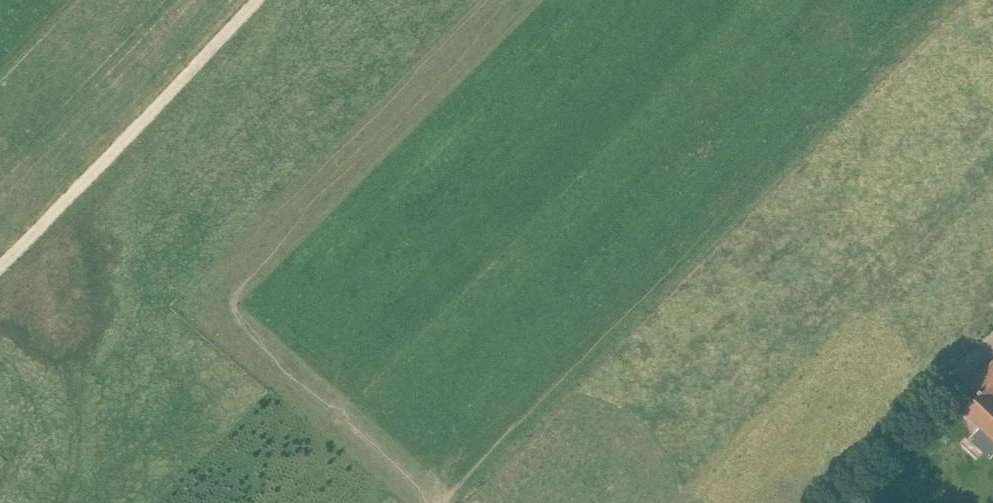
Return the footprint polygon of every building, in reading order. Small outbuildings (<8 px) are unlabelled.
[(979,394),(964,410),(992,437),(992,360),(970,385),(979,394)]
